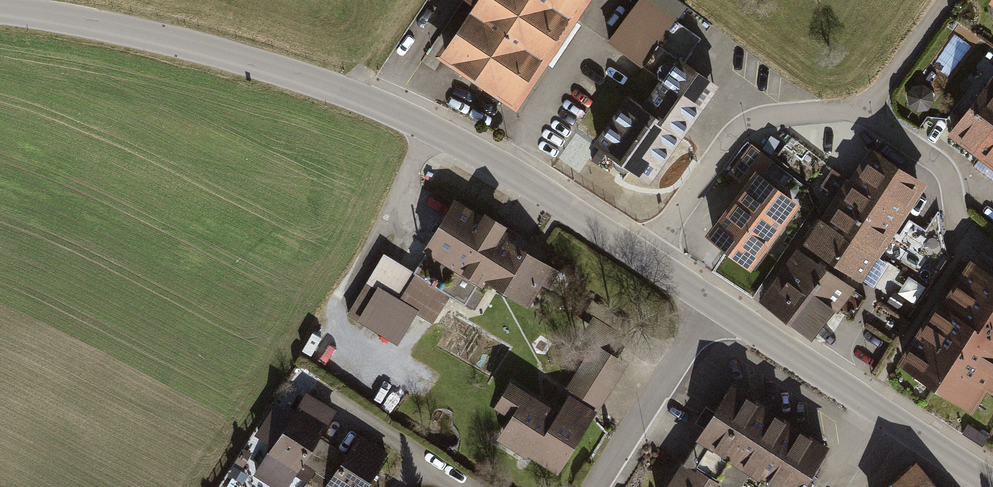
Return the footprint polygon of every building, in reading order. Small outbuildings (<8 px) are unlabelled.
[(582,0),(472,0),(473,1),(439,51),(513,102),(582,0)] [(603,47),(637,72),(681,10),(667,0),(637,0),(603,47)] [(982,9),(992,16),(992,0),(988,0),(982,9)] [(666,39),(689,55),(703,36),(679,20),(666,39)] [(643,189),(711,91),(669,62),(637,109),(623,99),(587,151),(643,189)] [(992,124),(992,76),(952,130),(975,148),(992,124)] [(975,148),(992,162),(992,124),(975,148)] [(821,212),(874,248),(922,177),(869,142),(847,173),(833,164),(821,182),(835,192),(821,212)] [(794,207),(753,174),(701,239),(742,272),(794,207)] [(449,192),(418,244),(522,306),(538,280),(545,285),(555,268),(503,237),(509,227),(449,192)] [(803,239),(856,275),(874,248),(821,212),(803,239)] [(807,341),(850,288),(798,246),(754,299),(807,341)] [(433,323),(452,294),(383,250),(345,309),(396,342),(415,311),(433,323)] [(966,268),(901,371),(973,417),(992,385),(992,286),(966,268)] [(492,444),(550,481),(623,368),(593,349),(552,413),(507,384),(488,414),(504,424),(492,444)] [(825,440),(729,379),(692,437),(744,470),(771,486),(795,486),(825,440)] [(333,418),(301,398),(253,476),(271,486),(290,486),(299,473),(312,481),(331,450),(318,442),(333,418)] [(984,440),(964,428),(958,437),(978,449),(984,440)] [(744,470),(692,437),(660,486),(734,486),(744,470)] [(356,440),(344,458),(331,450),(312,481),(322,486),(364,486),(383,456),(356,440)] [(912,463),(883,486),(933,486),(912,463)]
